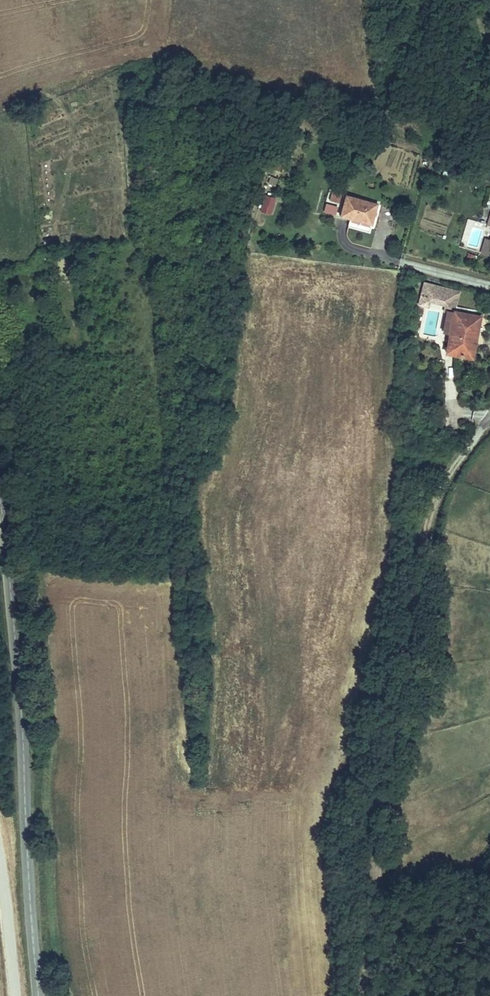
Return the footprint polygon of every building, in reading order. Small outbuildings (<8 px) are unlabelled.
[(340,191),(342,183),(333,180),(330,188),(340,191)] [(378,214),(383,193),(347,184),(342,205),(378,214)] [(329,189),(324,211),(337,214),(343,192),(329,189)] [(484,234),(482,240),(489,242),(489,240),(489,236),(484,234)] [(489,242),(482,240),(480,247),(487,249),(488,246),(489,246),(489,240),(489,242)] [(462,310),(465,294),(431,287),(428,299),(438,301),(454,304),(457,305),(455,314),(462,316),(458,338),(454,356),(479,362),(487,320),(483,319),(485,313),(464,309),(464,310),(462,310)] [(437,304),(438,301),(428,299),(427,309),(436,310),(437,304)] [(458,338),(462,316),(455,314),(451,336),(458,338)]
